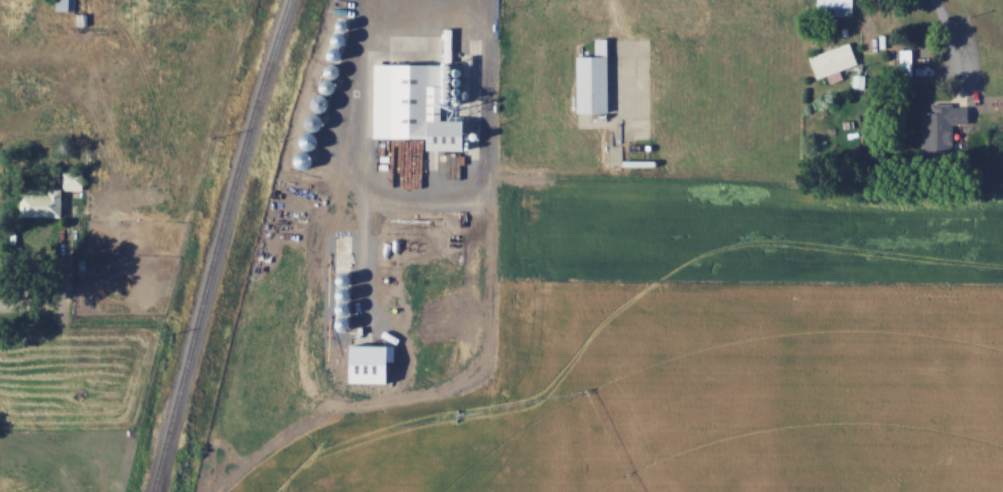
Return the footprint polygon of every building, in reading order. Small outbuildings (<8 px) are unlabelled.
[(62,9),(79,9),(79,0),(62,0),(62,9)] [(852,0),(814,0),(814,16),(852,16),(852,0)] [(606,113),(605,38),(593,38),(593,55),(572,55),(573,113),(606,113)] [(806,55),(813,78),(855,66),(848,43),(806,55)] [(909,49),(900,49),(900,75),(909,75),(909,49)] [(369,66),(369,135),(418,135),(418,150),(457,150),(456,122),(426,122),(426,65),(369,66)] [(951,154),(951,123),(965,123),(965,106),(952,106),(952,100),(930,100),(930,110),(921,110),(921,155),(951,154)] [(87,170),(67,170),(67,189),(87,189),(87,170)] [(58,215),(58,196),(22,195),(22,215),(58,215)] [(340,343),(338,383),(379,385),(380,344),(340,343)]
